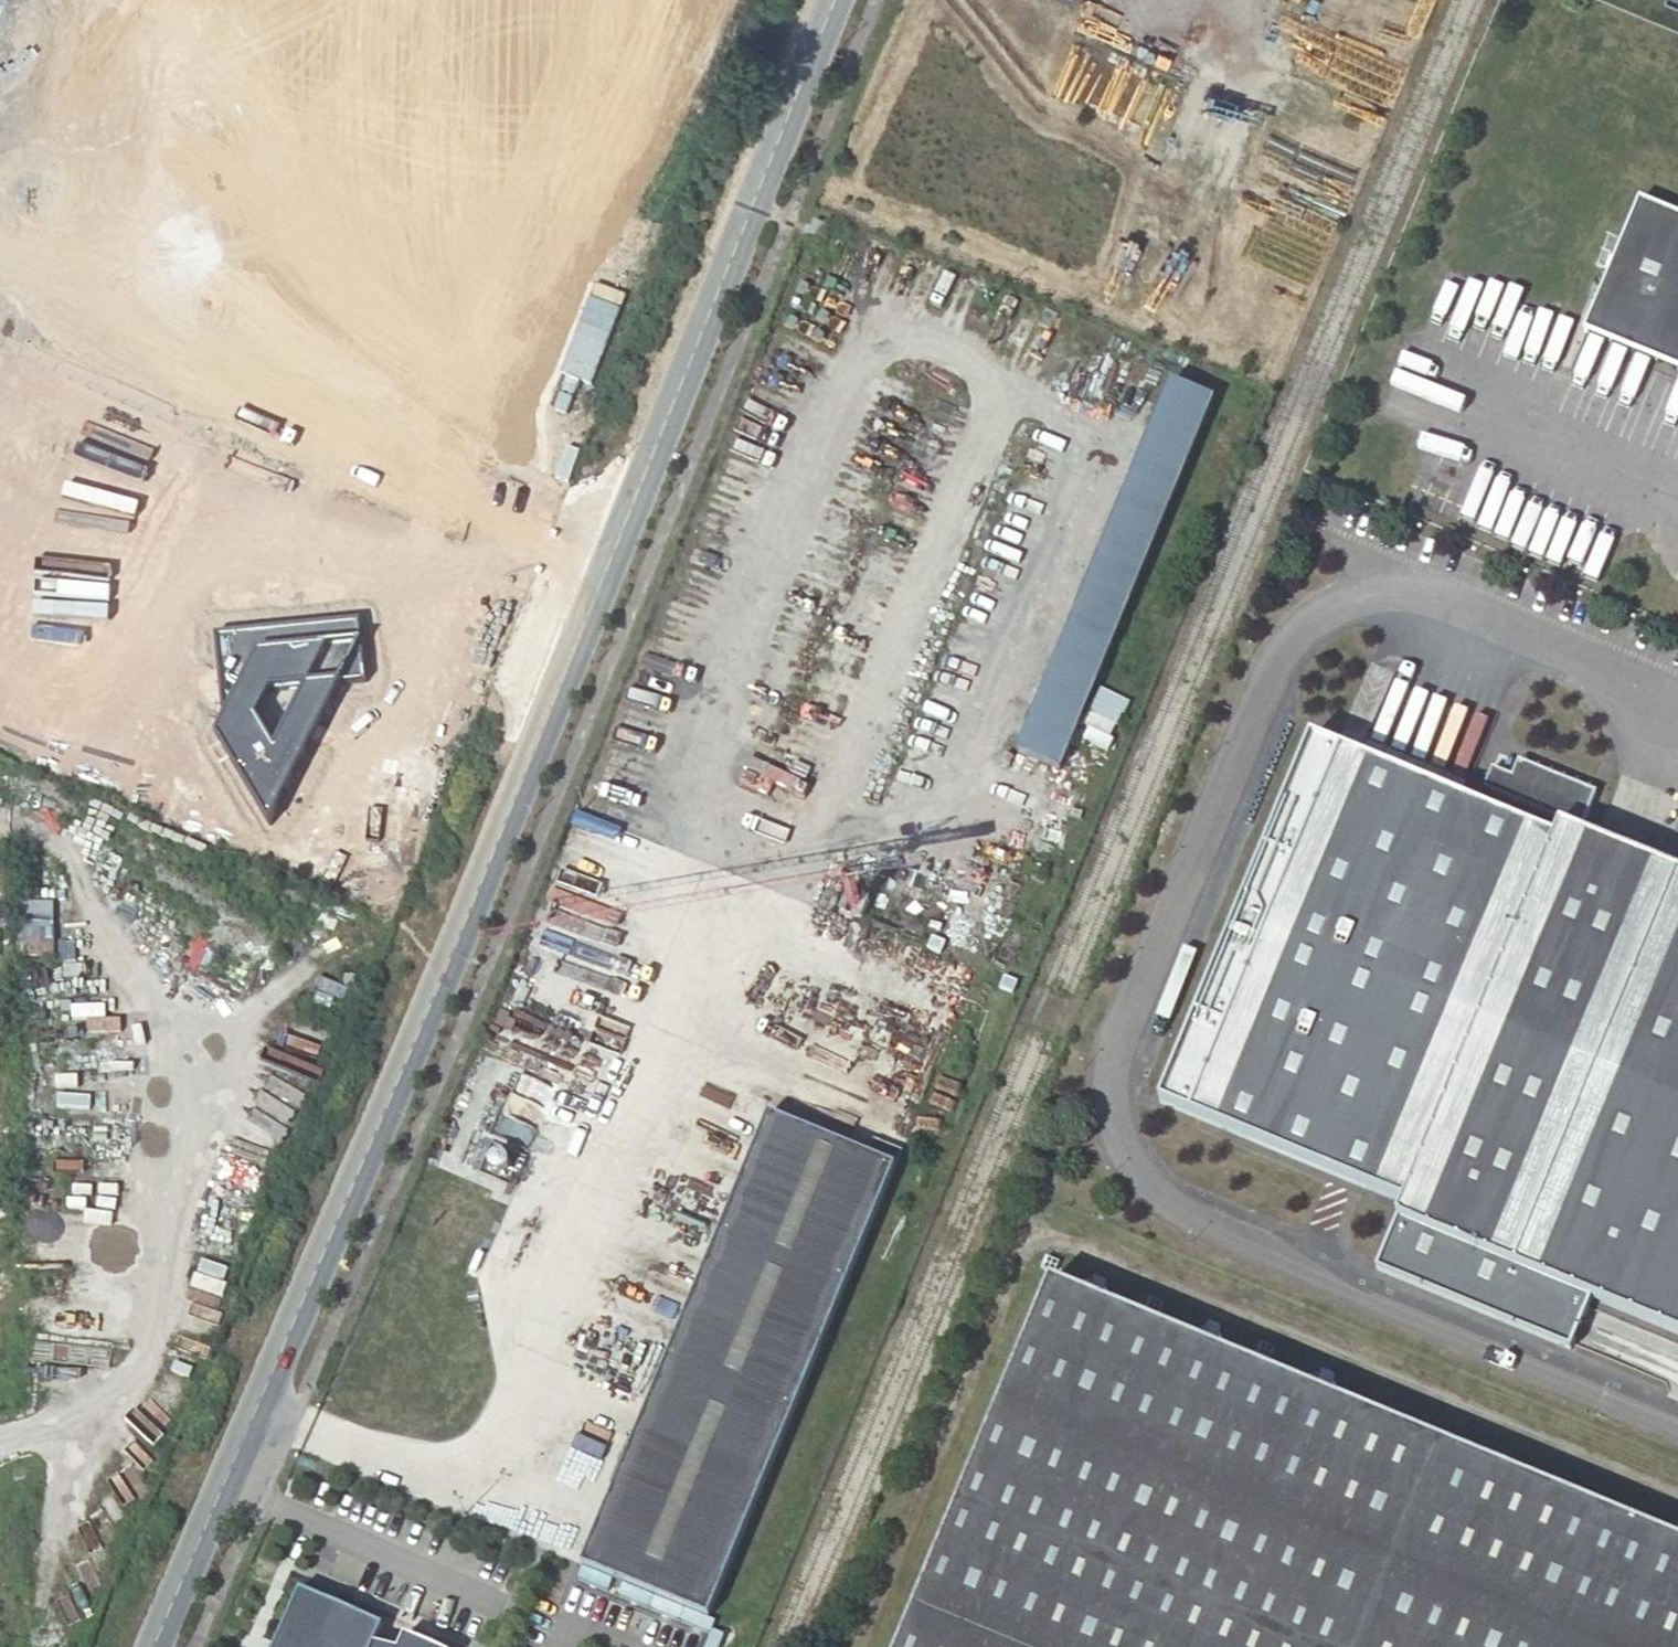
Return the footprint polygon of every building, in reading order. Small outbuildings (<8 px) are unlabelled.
[(1639,203),(1584,335),(1677,374),(1677,219),(1639,203)] [(822,231),(812,228),(806,242),(816,246),(822,231)] [(1064,766),(1213,403),(1171,386),(1023,750),(1064,766)] [(1109,659),(1100,686),(1129,695),(1138,668),(1109,659)] [(1593,838),(1608,802),(1530,770),(1523,787),(1504,778),(1496,799),(1593,838)] [(1572,835),(1455,1117),(1429,1181),(1410,1228),(1677,1339),(1677,879),(1572,835)] [(1409,1097),(1383,1162),(1429,1181),(1455,1117),(1409,1097)] [(706,1620),(889,1175),(762,1123),(578,1568),(706,1620)] [(1337,1198),(1410,1228),(1429,1181),(1383,1162),(1356,1151),(1337,1198)] [(1058,1276),(907,1646),(1677,1646),(1677,1527),(1058,1276)] [(276,1646),(371,1646),(380,1625),(299,1591),(276,1646)]
